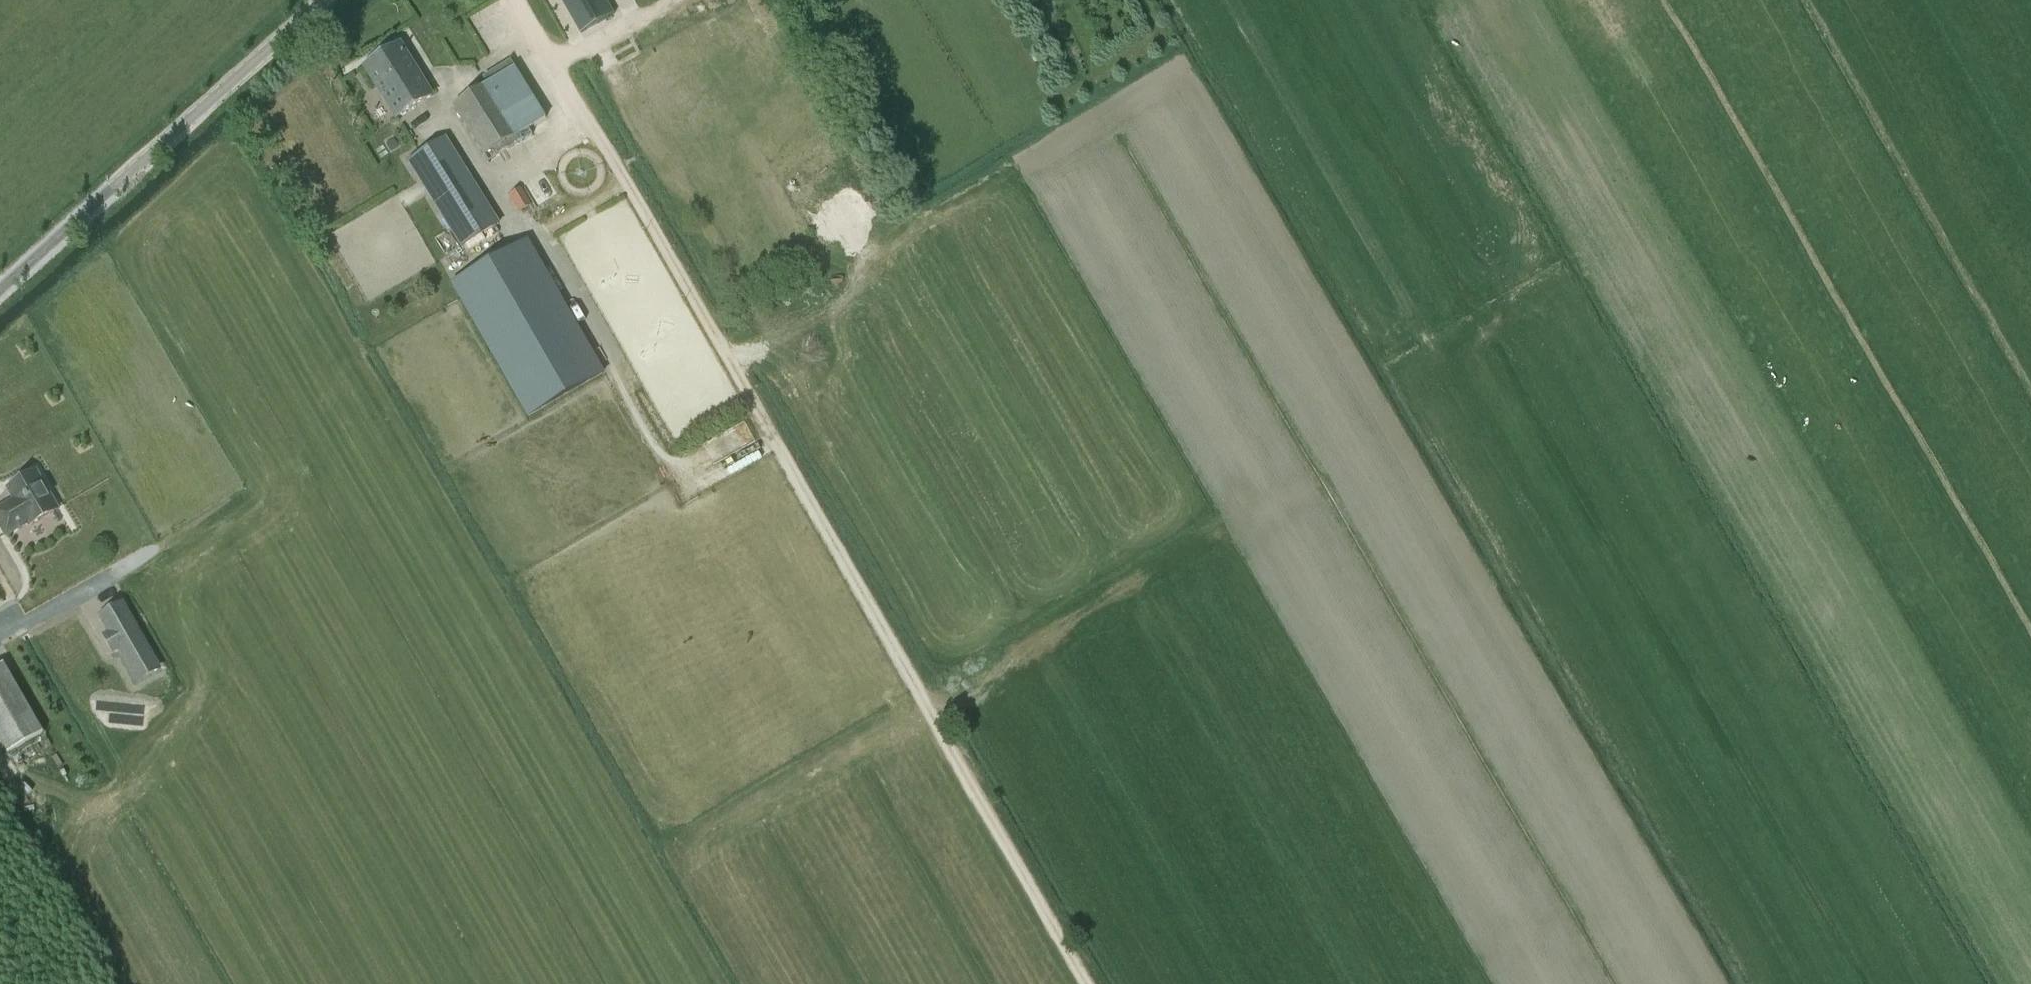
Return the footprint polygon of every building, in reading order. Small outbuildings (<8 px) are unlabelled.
[(397,117),(431,96),(400,45),(365,66),(397,117)] [(485,156),(546,119),(514,67),(453,105),(485,156)] [(464,244),(498,223),(445,138),(412,160),(464,244)] [(511,194),(520,210),(529,205),(520,189),(511,194)] [(452,284),(528,416),(603,373),(527,241),(452,284)] [(57,509),(35,471),(8,487),(15,499),(0,508),(0,523),(6,534),(28,522),(30,525),(57,509)] [(122,604),(100,617),(109,633),(106,635),(115,651),(119,649),(136,680),(158,667),(122,604)] [(43,733),(3,663),(0,665),(0,740),(8,753),(43,733)]
